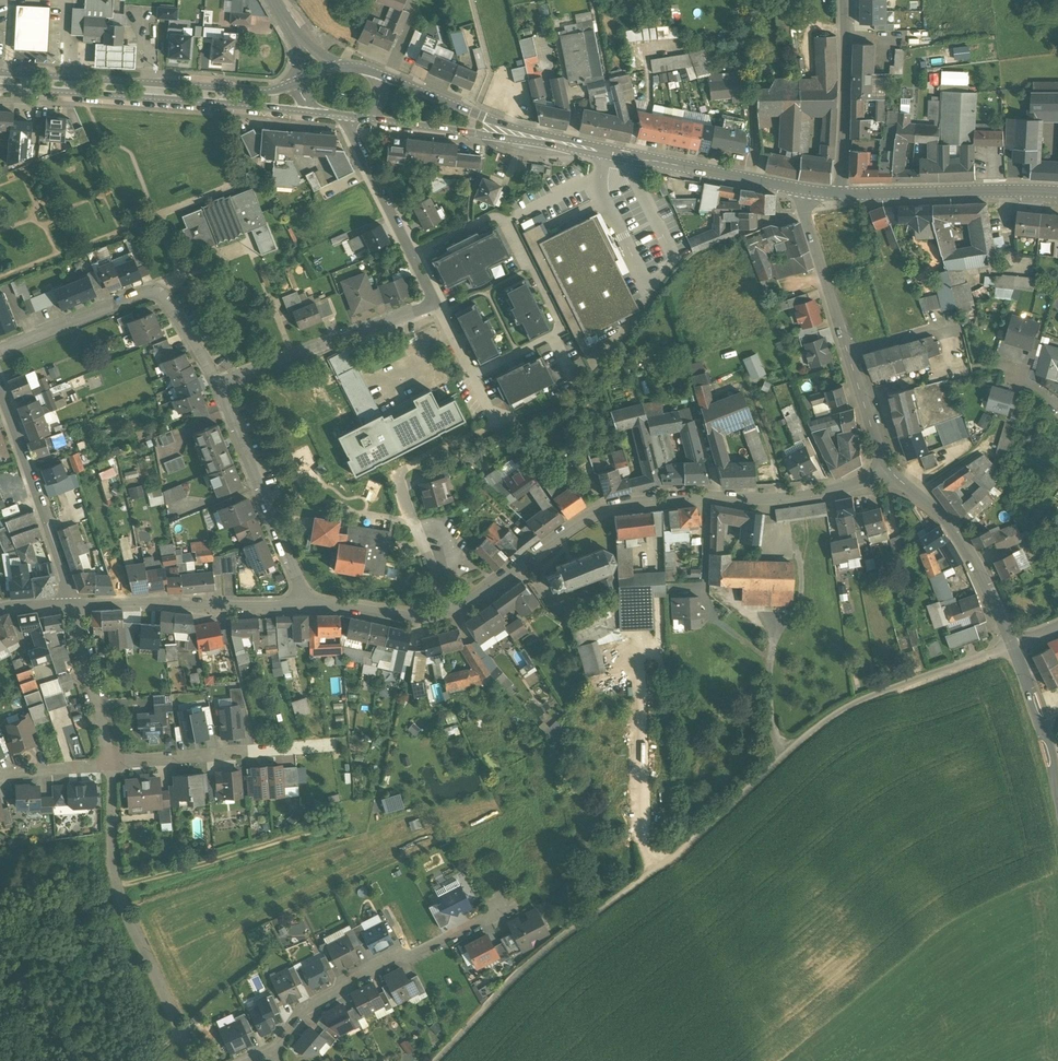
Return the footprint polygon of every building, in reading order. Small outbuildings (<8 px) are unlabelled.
[(85,9),(86,9),(86,15),(106,17),(107,14),(113,15),(114,0),(86,0),(85,9)] [(231,12),(240,13),(241,0),(232,0),(231,12)] [(376,0),(392,6),(402,10),(406,0),(376,0)] [(791,18),(800,16),(798,0),(788,0),(791,18)] [(862,11),(887,12),(887,0),(862,0),(862,11)] [(51,7),(17,5),(15,50),(48,52),(51,7)] [(402,10),(392,6),(390,10),(407,17),(409,13),(402,10)] [(178,9),(158,7),(158,18),(177,19),(178,9)] [(85,9),(73,8),(71,34),(84,35),(85,15),(86,15),(86,9),(85,9)] [(390,10),(382,27),(377,25),(379,20),(374,18),(372,23),(367,21),(359,41),(368,45),(370,42),(388,50),(390,45),(394,47),(397,40),(393,38),(395,34),(399,35),(407,17),(390,10)] [(738,15),(739,25),(768,20),(766,10),(738,15)] [(787,10),(774,12),(777,32),(790,30),(789,18),(787,10)] [(887,24),(887,12),(862,11),(862,24),(875,24),(887,24)] [(240,13),(231,12),(230,23),(250,25),(251,14),(240,13)] [(86,15),(85,15),(84,35),(97,36),(105,36),(106,25),(107,17),(106,17),(86,15)] [(791,18),(789,18),(790,30),(802,28),(800,16),(791,18)] [(577,23),(578,33),(594,30),(593,20),(577,23)] [(106,25),(105,36),(97,36),(96,43),(122,44),(124,26),(112,25),(106,25)] [(657,28),(658,39),(682,37),(680,25),(657,28)] [(183,29),(168,28),(168,38),(171,38),(169,59),(189,60),(189,57),(190,58),(192,36),(183,35),(183,29)] [(426,33),(416,29),(405,55),(416,60),(426,35),(426,33)] [(460,30),(450,33),(457,55),(467,52),(460,30)] [(569,81),(603,75),(594,30),(578,33),(573,34),(566,35),(561,36),(569,81)] [(624,42),(642,40),(641,30),(623,31),(624,42)] [(238,33),(224,32),(224,38),(214,38),(212,59),(213,59),(213,62),(233,63),(234,43),(237,43),(238,33)] [(97,36),(84,35),(83,42),(96,43),(97,36)] [(432,38),(426,35),(416,60),(415,61),(422,64),(427,50),(427,49),(432,38)] [(533,36),(519,40),(523,59),(536,56),(537,56),(533,36)] [(835,36),(815,37),(818,79),(837,79),(835,36)] [(432,38),(427,49),(427,50),(434,52),(436,46),(438,40),(432,38)] [(135,46),(96,43),(95,66),(134,68),(135,46)] [(874,44),(854,44),(854,73),(873,74),(874,44)] [(453,53),(436,46),(434,52),(433,55),(449,62),(453,53)] [(896,49),(895,66),(891,66),(890,74),(903,74),(905,49),(896,49)] [(427,50),(422,64),(430,68),(432,64),(428,63),(432,55),(433,55),(434,52),(427,50)] [(482,52),(473,50),(479,70),(486,68),(482,52)] [(701,50),(689,53),(693,66),(697,77),(697,78),(709,76),(705,62),(701,50)] [(689,53),(683,54),(685,67),(693,66),(689,53)] [(683,54),(676,55),(678,68),(685,67),(683,54)] [(433,55),(432,55),(428,63),(432,64),(430,68),(429,72),(444,78),(451,63),(449,62),(433,55)] [(676,55),(670,56),(672,69),(678,68),(676,55)] [(540,72),(532,74),(530,63),(537,61),(536,56),(523,59),(525,67),(528,80),(539,78),(541,77),(540,72)] [(670,56),(663,57),(666,70),(672,69),(670,56)] [(663,57),(657,58),(659,71),(666,70),(663,57)] [(657,58),(650,60),(652,73),(659,71),(657,58)] [(801,58),(795,59),(797,70),(803,69),(801,58)] [(451,63),(444,78),(451,81),(457,65),(451,63)] [(476,73),(457,65),(451,81),(470,89),(476,73)] [(697,77),(693,66),(685,67),(689,79),(697,77)] [(516,83),(528,80),(525,67),(512,70),(516,83)] [(619,75),(608,77),(610,85),(612,97),(621,95),(618,84),(627,82),(625,73),(619,75)] [(873,74),(854,73),(853,99),(862,99),(873,99),(873,74)] [(745,78),(731,79),(731,74),(709,76),(711,99),(732,97),(747,96),(745,78)] [(885,74),(873,74),(873,99),(878,99),(885,100),(885,74)] [(562,77),(553,79),(557,104),(558,109),(558,110),(568,112),(568,109),(562,77)] [(539,78),(528,80),(534,105),(535,105),(539,123),(542,106),(543,101),(544,99),(539,78)] [(838,89),(837,79),(818,79),(799,80),(799,108),(806,108),(824,108),(837,108),(838,89)] [(799,80),(756,81),(756,110),(767,109),(782,109),(799,109),(799,108),(799,80)] [(604,81),(587,84),(589,94),(606,91),(604,81)] [(977,93),(941,91),(940,127),(939,138),(939,137),(939,141),(939,145),(949,145),(962,144),(974,144),(974,145),(975,145),(975,132),(977,93)] [(1047,93),(1032,93),(1030,111),(1047,111),(1047,93)] [(1047,93),(1047,111),(1057,111),(1057,93),(1047,93)] [(603,97),(595,98),(597,115),(602,116),(603,111),(604,111),(603,97)] [(862,99),(853,99),(852,119),(862,120),(862,99)] [(622,100),(614,103),(618,119),(619,120),(626,121),(627,117),(622,100)] [(930,100),(928,125),(940,127),(939,101),(930,100)] [(646,103),(636,101),(637,111),(645,112),(646,107),(646,103)] [(551,108),(542,106),(539,123),(566,129),(568,112),(558,110),(558,109),(551,108)] [(682,110),(673,108),(672,109),(673,114),(672,118),(682,120),(683,115),(682,110)] [(808,111),(806,108),(799,108),(799,109),(800,109),(799,124),(798,152),(799,152),(802,152),(807,138),(808,111)] [(837,108),(824,108),(823,144),(835,145),(837,108)] [(768,126),(767,109),(756,110),(759,127),(766,127),(768,126)] [(799,109),(782,109),(782,124),(799,124),(800,109),(799,109)] [(0,111),(0,128),(11,129),(12,129),(13,121),(14,112),(0,111)] [(645,112),(637,111),(639,124),(636,137),(647,139),(652,114),(645,112)] [(899,113),(884,111),(884,121),(884,123),(898,125),(899,113)] [(593,114),(583,112),(579,131),(593,134),(597,115),(593,114)] [(898,125),(897,138),(896,138),(896,143),(895,151),(895,153),(903,154),(904,139),(915,140),(917,124),(909,124),(910,114),(899,113),(898,125)] [(662,116),(652,114),(647,139),(657,141),(662,116)] [(709,116),(701,114),(703,120),(703,124),(712,125),(709,116)] [(602,116),(597,115),(593,134),(614,139),(619,120),(618,119),(602,116)] [(672,118),(662,116),(657,141),(667,143),(672,118)] [(65,119),(47,117),(46,139),(64,140),(65,119)] [(682,120),(672,118),(667,143),(677,145),(682,120)] [(742,122),(722,118),(720,127),(713,126),(710,145),(742,152),(744,141),(743,132),(740,131),(742,122)] [(1016,119),(1008,118),(1006,137),(1007,144),(1015,145),(1016,119)] [(70,119),(65,119),(64,140),(70,141),(78,137),(75,130),(70,119)] [(862,120),(852,119),(852,139),(869,139),(870,120),(862,120)] [(1040,120),(1016,119),(1015,145),(1014,161),(1025,162),(1028,162),(1029,144),(1038,144),(1040,120)] [(626,121),(619,120),(614,139),(628,142),(633,122),(626,121)] [(693,122),(682,120),(677,145),(688,147),(693,122)] [(31,122),(13,121),(12,129),(11,129),(11,135),(30,137),(31,122)] [(703,124),(693,122),(688,147),(698,149),(703,124)] [(712,125),(703,124),(698,149),(708,152),(710,145),(713,126),(712,125)] [(799,124),(782,124),(781,148),(791,151),(798,152),(799,124)] [(928,125),(917,124),(915,140),(932,141),(939,141),(939,137),(940,127),(928,125)] [(82,126),(75,130),(78,137),(70,141),(72,147),(89,140),(82,126)] [(766,127),(759,127),(761,148),(760,153),(769,155),(769,154),(770,154),(766,127)] [(255,132),(253,129),(240,135),(252,158),(260,154),(261,133),(255,132)] [(295,131),(267,129),(267,133),(261,133),(260,154),(264,155),(264,158),(272,159),(272,161),(273,161),(271,184),(291,186),(300,181),(294,169),(289,169),(289,160),(292,160),(293,153),(295,131)] [(336,134),(295,131),(293,153),(326,156),(335,157),(336,140),(336,134)] [(1003,131),(975,132),(975,145),(1004,145),(1003,131)] [(30,137),(11,135),(8,164),(9,164),(32,156),(32,145),(29,145),(30,137)] [(406,139),(394,138),(394,145),(406,147),(406,139)] [(433,142),(406,139),(406,147),(404,160),(405,160),(430,163),(433,142)] [(354,171),(339,140),(336,140),(335,157),(326,156),(338,180),(354,171)] [(457,145),(433,142),(430,163),(440,164),(455,166),(456,152),(457,145)] [(896,143),(888,142),(887,151),(895,151),(896,143)] [(835,145),(823,144),(822,159),(834,160),(835,145)] [(949,145),(939,145),(939,161),(940,181),(975,180),(974,153),(974,145),(974,144),(962,144),(962,162),(949,164),(949,145)] [(1036,162),(1037,161),(1038,144),(1029,144),(1028,162),(1027,167),(1031,167),(1030,179),(1057,181),(1057,164),(1036,162)] [(394,145),(388,145),(386,164),(404,166),(405,160),(404,160),(406,147),(394,145)] [(791,151),(781,148),(780,157),(799,161),(800,156),(799,152),(798,152),(791,151)] [(864,152),(851,151),(849,179),(853,182),(876,182),(877,170),(866,170),(868,153),(868,152),(864,152)] [(480,155),(456,152),(455,166),(440,164),(439,173),(462,176),(463,166),(479,168),(480,155)] [(903,154),(895,153),(894,160),(893,170),(892,182),(913,181),(913,172),(904,172),(904,163),(902,163),(903,154)] [(770,154),(769,154),(769,155),(765,171),(797,179),(799,161),(780,157),(770,154)] [(822,159),(800,156),(799,161),(797,179),(831,182),(832,182),(834,160),(822,159)] [(894,160),(886,159),(885,170),(893,170),(894,160)] [(933,161),(921,161),(922,172),(913,172),(913,181),(940,181),(939,161),(933,161)] [(544,165),(532,164),(531,170),(544,172),(545,166),(544,165)] [(892,182),(893,170),(885,170),(877,170),(876,182),(892,182)] [(313,171),(305,175),(313,192),(321,188),(313,171)] [(501,186),(482,179),(475,197),(493,205),(501,186)] [(663,182),(657,184),(662,197),(669,195),(668,194),(663,182)] [(719,186),(704,183),(701,200),(698,213),(714,213),(716,204),(718,192),(719,186)] [(109,185),(103,188),(106,194),(112,191),(109,185)] [(734,189),(719,186),(718,192),(721,195),(730,197),(731,196),(734,196),(734,189)] [(223,195),(211,200),(212,202),(202,206),(202,207),(181,215),(186,226),(181,228),(187,242),(189,242),(193,253),(217,244),(227,240),(228,242),(240,237),(239,236),(244,234),(244,232),(250,230),(260,256),(276,250),(266,224),(252,188),(230,196),(229,195),(224,197),(223,195)] [(774,194),(740,190),(739,197),(738,205),(738,212),(752,212),(755,213),(773,214),(774,194)] [(421,193),(409,199),(413,206),(425,200),(421,193)] [(433,206),(429,198),(425,200),(413,206),(424,229),(441,221),(433,206)] [(675,200),(671,200),(676,213),(693,212),(694,200),(675,200)] [(738,205),(716,204),(714,213),(723,213),(730,213),(730,211),(738,212),(738,205)] [(961,204),(934,205),(934,222),(948,221),(961,221),(961,204)] [(987,204),(977,204),(961,204),(961,221),(971,220),(976,248),(994,245),(987,204)] [(446,218),(441,207),(438,209),(436,205),(433,206),(441,221),(446,218)] [(933,205),(898,207),(884,208),(890,223),(909,222),(915,227),(916,228),(922,221),(933,221),(934,221),(933,205)] [(884,206),(870,211),(877,228),(884,226),(890,241),(896,239),(894,233),(890,223),(884,208),(884,206)] [(738,212),(730,211),(730,213),(723,213),(723,221),(736,220),(737,228),(737,229),(755,228),(755,223),(757,223),(757,215),(755,215),(755,213),(752,212),(738,212)] [(1042,214),(1018,212),(1016,234),(1039,236),(1042,214)] [(723,213),(714,213),(714,223),(723,222),(723,221),(723,213)] [(526,231),(523,233),(582,347),(618,329),(614,321),(642,307),(594,214),(549,238),(541,224),(526,231)] [(1042,214),(1039,236),(1057,238),(1057,216),(1042,214)] [(933,221),(922,221),(916,228),(915,227),(916,235),(916,239),(937,237),(933,221)] [(798,222),(781,229),(785,241),(791,257),(807,251),(798,222)] [(381,224),(362,234),(370,250),(377,247),(389,241),(381,224)] [(781,229),(770,226),(742,236),(749,253),(761,249),(762,250),(785,241),(781,229)] [(448,251),(431,260),(446,289),(468,278),(472,286),(475,284),(492,275),(488,266),(510,255),(495,227),(479,235),(477,232),(446,248),(448,251)] [(715,231),(702,236),(706,246),(729,237),(726,229),(715,234),(715,231)] [(949,229),(936,229),(943,254),(955,252),(949,229)] [(346,233),(331,239),(334,245),(349,239),(346,233)] [(695,233),(686,236),(688,242),(697,238),(695,233)] [(362,234),(349,240),(355,251),(355,252),(356,251),(358,256),(370,250),(362,234)] [(697,238),(688,242),(692,252),(706,246),(702,236),(697,238)] [(133,239),(127,241),(132,255),(139,252),(133,239)] [(890,241),(893,249),(898,247),(896,239),(890,241)] [(389,241),(377,247),(379,252),(392,247),(389,241)] [(955,252),(943,254),(945,265),(947,264),(948,269),(959,267),(997,261),(994,245),(976,248),(955,252)] [(761,249),(749,253),(760,281),(772,276),(768,265),(762,250),(761,249)] [(807,251),(791,257),(792,260),(795,275),(813,268),(807,251)] [(146,266),(139,252),(132,255),(134,261),(135,261),(138,269),(146,266)] [(791,257),(768,265),(772,276),(774,275),(776,280),(795,275),(792,260),(791,257)] [(115,267),(114,268),(121,285),(122,285),(141,277),(138,269),(135,261),(134,261),(128,264),(127,262),(115,267)] [(115,267),(113,262),(99,268),(107,286),(109,290),(121,285),(114,268),(115,267)] [(959,267),(948,269),(957,307),(959,313),(975,309),(969,283),(963,284),(959,267)] [(107,286),(100,268),(94,271),(95,273),(101,289),(107,286)] [(948,270),(935,274),(944,310),(957,307),(948,270)] [(101,289),(95,273),(89,276),(95,291),(101,289)] [(365,274),(352,278),(355,286),(345,290),(354,313),(376,305),(371,291),(365,274)] [(1016,276),(1003,274),(1003,276),(996,275),(995,286),(1014,289),(1016,276)] [(772,276),(760,281),(766,297),(780,291),(776,280),(774,275),(772,276)] [(89,276),(53,290),(58,302),(61,309),(96,295),(95,291),(89,276)] [(1035,278),(1016,276),(1014,289),(1021,289),(1034,291),(1035,278)] [(22,278),(11,283),(13,289),(25,285),(22,278)] [(403,278),(384,284),(390,300),(391,304),(400,301),(399,297),(409,293),(403,278)] [(524,279),(504,290),(512,306),(508,308),(516,325),(521,322),(530,340),(550,329),(524,279)] [(384,284),(378,287),(378,288),(383,302),(390,300),(384,284)] [(25,285),(13,289),(16,296),(21,294),(28,291),(25,285)] [(378,288),(371,291),(376,305),(383,302),(378,288)] [(1014,289),(1012,298),(1018,300),(1021,289),(1014,289)] [(58,302),(53,290),(48,292),(52,304),(58,302)] [(28,291),(21,294),(24,302),(31,299),(28,291)] [(297,291),(282,297),(289,313),(293,312),(292,311),(303,307),(300,299),(297,291)] [(52,304),(48,292),(42,294),(47,307),(52,304)] [(0,294),(0,334),(15,328),(1,293),(0,294)] [(47,307),(42,294),(36,297),(41,309),(47,307)] [(805,294),(787,300),(789,308),(796,306),(808,302),(805,294)] [(311,295),(300,299),(303,307),(314,302),(311,295)] [(41,309),(36,297),(31,299),(36,311),(41,309)] [(31,299),(24,302),(29,314),(36,311),(31,299)] [(808,302),(796,306),(798,313),(796,314),(798,321),(801,320),(803,327),(820,322),(813,301),(808,302)] [(303,307),(292,311),(293,312),(300,329),(322,320),(321,318),(316,306),(314,302),(303,307)] [(328,302),(316,306),(321,318),(333,314),(328,302)] [(475,304),(454,314),(480,363),(500,353),(491,337),(496,334),(487,318),(483,320),(475,304)] [(134,320),(128,322),(133,333),(157,324),(153,312),(134,320)] [(132,313),(117,319),(120,325),(128,322),(134,320),(132,313)] [(959,313),(951,315),(953,323),(961,322),(959,313)] [(1038,323),(1013,316),(1006,341),(1030,348),(1031,348),(1034,338),(1038,323)] [(157,324),(133,333),(137,345),(162,335),(157,324)] [(817,331),(798,337),(801,346),(805,345),(805,344),(820,340),(817,331)] [(934,338),(932,335),(923,338),(929,356),(941,353),(937,340),(934,341),(934,338)] [(820,340),(805,344),(805,345),(812,366),(832,360),(825,338),(820,340)] [(923,338),(864,354),(874,380),(907,371),(907,372),(931,365),(929,356),(923,338)] [(1034,338),(1031,348),(1030,348),(1028,355),(1035,357),(1036,355),(1039,344),(1040,340),(1034,338)] [(167,339),(153,345),(155,352),(160,350),(170,346),(167,339)] [(1046,346),(1039,344),(1036,355),(1043,357),(1046,346)] [(1046,344),(1046,346),(1043,357),(1038,372),(1056,377),(1057,369),(1057,347),(1046,344)] [(170,346),(160,350),(162,356),(174,351),(172,345),(170,346)] [(348,349),(328,359),(337,377),(357,367),(348,349)] [(174,351),(162,356),(164,361),(176,356),(174,351)] [(707,382),(698,351),(685,354),(694,386),(706,383),(707,382)] [(164,361),(162,362),(167,375),(170,374),(189,366),(184,353),(176,356),(164,361)] [(743,359),(751,379),(765,373),(757,353),(743,359)] [(508,369),(495,376),(499,384),(496,386),(502,398),(506,397),(510,406),(522,400),(521,398),(554,381),(542,356),(509,372),(508,369)] [(189,366),(170,374),(175,386),(196,378),(191,365),(189,366)] [(381,416),(357,367),(337,377),(361,426),(381,416)] [(14,379),(8,382),(15,397),(21,394),(31,390),(31,389),(25,375),(22,376),(14,379)] [(199,391),(205,388),(201,376),(196,378),(175,386),(179,399),(199,391)] [(47,385),(44,377),(38,379),(41,386),(43,391),(49,389),(47,385)] [(948,379),(914,388),(924,428),(936,424),(961,414),(948,379)] [(706,383),(694,386),(697,398),(709,395),(706,383)] [(41,386),(32,389),(34,395),(43,391),(41,386)] [(843,386),(825,391),(828,401),(830,406),(847,402),(843,386)] [(1014,392),(993,386),(987,407),(1008,413),(1014,392)] [(914,388),(889,394),(893,409),(892,410),(895,423),(896,422),(900,437),(921,430),(924,428),(914,388)] [(31,390),(21,394),(24,399),(34,395),(32,389),(31,389),(31,390)] [(49,389),(43,391),(48,405),(40,408),(42,415),(57,409),(49,389)] [(385,422),(381,416),(361,426),(339,437),(350,459),(347,461),(355,475),(465,420),(454,399),(438,407),(430,390),(412,399),(416,407),(385,422)] [(179,399),(174,401),(179,413),(192,408),(204,403),(199,391),(179,399)] [(825,391),(810,395),(813,405),(828,401),(825,391)] [(712,404),(700,408),(707,433),(718,430),(737,422),(738,426),(742,424),(752,421),(741,392),(712,404)] [(709,395),(697,398),(700,408),(712,404),(709,395)] [(36,399),(18,407),(24,422),(42,415),(40,408),(36,399)] [(785,399),(778,401),(782,409),(788,406),(785,399)] [(204,403),(192,408),(194,414),(206,409),(204,403)] [(661,403),(642,407),(644,416),(646,416),(663,413),(661,403)] [(642,404),(610,413),(618,436),(626,433),(625,427),(633,426),(633,424),(644,421),(647,420),(646,416),(644,416),(642,407),(642,404)] [(801,430),(791,405),(788,406),(782,409),(781,409),(792,435),(801,430)] [(206,409),(194,414),(197,419),(209,415),(206,409)] [(816,420),(808,422),(813,431),(817,429),(827,426),(830,435),(839,433),(857,428),(854,409),(816,420)] [(663,413),(646,416),(647,420),(650,435),(681,428),(682,427),(681,423),(677,410),(663,413)] [(961,414),(936,424),(944,446),(970,436),(962,414),(961,414)] [(42,415),(24,422),(31,440),(50,433),(42,415)] [(692,420),(681,423),(682,427),(681,428),(684,440),(696,437),(692,420)] [(1006,420),(993,464),(1002,472),(1016,422),(1006,420)] [(652,456),(644,421),(633,424),(633,426),(642,460),(652,457),(652,456)] [(752,421),(742,424),(744,429),(754,426),(752,421)] [(217,424),(193,434),(208,473),(233,463),(217,424)] [(754,426),(744,429),(757,463),(767,460),(754,426)] [(857,428),(839,433),(843,446),(836,448),(829,435),(830,435),(827,426),(817,429),(813,431),(826,458),(836,477),(842,475),(863,463),(857,428)] [(170,430),(159,435),(164,446),(175,442),(170,430)] [(718,430),(707,433),(716,465),(727,464),(718,430)] [(801,430),(792,435),(795,443),(804,438),(801,430)] [(921,430),(900,437),(908,459),(929,451),(921,430)] [(0,431),(0,459),(9,456),(0,431)] [(667,431),(650,435),(658,467),(675,463),(667,431)] [(62,433),(45,439),(49,452),(67,446),(66,445),(64,438),(62,433)] [(499,434),(489,439),(491,445),(502,440),(499,434)] [(693,460),(693,462),(675,463),(658,467),(662,484),(708,482),(696,437),(684,440),(689,458),(693,460)] [(817,454),(808,437),(803,440),(806,447),(811,457),(817,454)] [(45,439),(28,444),(33,458),(43,454),(44,456),(50,454),(49,452),(45,439)] [(88,449),(84,441),(78,443),(81,451),(88,449)] [(806,447),(786,456),(794,472),(796,471),(799,477),(808,472),(807,469),(815,466),(811,457),(806,447)] [(622,448),(612,452),(617,468),(628,465),(622,448)] [(582,450),(576,452),(581,463),(587,461),(582,450)] [(576,452),(571,455),(575,466),(581,463),(576,452)] [(83,469),(77,453),(70,456),(76,472),(83,469)] [(939,465),(934,453),(922,458),(926,470),(939,465)] [(181,455),(164,462),(168,473),(186,467),(181,455)] [(984,455),(967,467),(973,474),(984,485),(990,491),(991,491),(990,490),(993,486),(1001,478),(1002,472),(993,464),(984,455)] [(652,457),(642,460),(646,477),(637,479),(638,489),(659,484),(652,457)] [(107,459),(97,464),(101,472),(111,467),(107,459)] [(67,476),(62,462),(42,470),(47,483),(59,479),(67,476)] [(233,463),(208,473),(217,494),(241,484),(233,463)] [(754,463),(737,464),(727,464),(716,465),(721,486),(755,485),(754,463)] [(473,464),(469,468),(473,472),(477,468),(473,464)] [(505,479),(504,479),(516,496),(529,487),(537,481),(526,464),(505,479)] [(973,495),(969,500),(963,504),(951,489),(973,474),(967,467),(933,490),(956,521),(959,519),(968,512),(969,511),(979,502),(973,495)] [(448,468),(433,472),(435,480),(441,479),(442,480),(446,479),(450,477),(448,468)] [(498,469),(481,480),(490,489),(504,479),(505,479),(498,469)] [(628,480),(617,483),(614,469),(598,473),(604,497),(638,489),(637,479),(628,480)] [(67,476),(59,479),(64,491),(80,486),(76,472),(67,476)] [(547,474),(540,479),(545,486),(552,481),(547,474)] [(59,479),(47,483),(45,484),(50,497),(64,491),(59,479)] [(435,480),(420,485),(426,506),(451,499),(446,479),(442,480),(441,479),(435,480)] [(516,496),(504,479),(490,489),(497,495),(506,503),(516,496)] [(553,504),(537,481),(529,487),(545,510),(553,504)] [(561,494),(552,481),(545,486),(554,499),(561,494)] [(181,483),(163,491),(166,504),(186,496),(181,483)] [(129,487),(132,499),(145,495),(142,484),(129,487)] [(984,485),(973,495),(979,502),(990,491),(984,485)] [(561,494),(554,499),(566,518),(584,505),(573,486),(561,494)] [(969,511),(968,512),(975,518),(991,503),(1001,494),(993,486),(990,490),(991,491),(990,491),(979,502),(969,511)] [(234,497),(213,505),(216,512),(219,510),(236,503),(234,497)] [(853,497),(835,500),(839,517),(852,514),(855,513),(855,510),(853,497)] [(236,503),(219,510),(225,527),(232,524),(254,515),(247,499),(236,503)] [(826,502),(789,507),(790,522),(828,518),(826,502)] [(18,504),(1,511),(5,519),(21,513),(18,504)] [(545,510),(528,523),(540,536),(564,519),(553,504),(545,510)] [(742,511),(712,504),(711,514),(721,516),(721,520),(740,524),(742,511)] [(695,506),(678,508),(680,526),(688,526),(700,524),(699,515),(696,515),(695,506)] [(789,507),(774,509),(776,523),(790,522),(789,507)] [(881,507),(863,512),(869,533),(867,533),(868,537),(873,535),(872,533),(887,529),(881,507)] [(678,508),(663,510),(664,541),(673,541),(680,540),(681,543),(688,542),(687,530),(688,530),(688,526),(680,526),(678,508)] [(21,513),(5,519),(7,526),(10,533),(16,548),(31,543),(42,538),(32,509),(21,513)] [(662,510),(651,512),(653,532),(654,535),(663,535),(662,510)] [(763,514),(745,511),(744,524),(742,543),(759,545),(763,514)] [(651,512),(614,516),(617,536),(617,537),(626,536),(635,535),(645,533),(653,532),(651,512)] [(863,512),(855,513),(852,514),(856,531),(866,528),(865,523),(866,523),(863,512)] [(968,512),(959,519),(965,527),(974,519),(975,518),(968,512)] [(1027,513),(1017,518),(1019,523),(1029,518),(1027,513)] [(721,516),(711,514),(710,553),(720,554),(721,520),(721,516)] [(852,514),(839,517),(842,534),(852,532),(853,538),(857,537),(856,531),(852,514)] [(254,515),(232,524),(239,540),(244,539),(246,545),(263,538),(254,515)] [(340,521),(315,517),(311,542),(336,546),(336,543),(338,543),(345,544),(347,534),(338,533),(340,521)] [(493,523),(485,531),(485,530),(482,533),(495,544),(496,542),(506,533),(493,523)] [(528,523),(524,525),(522,528),(528,534),(535,540),(540,536),(528,523)] [(77,524),(68,527),(74,544),(81,542),(81,543),(83,542),(77,524)] [(390,532),(348,525),(347,534),(345,544),(366,548),(362,571),(384,574),(390,532)] [(929,525),(918,532),(921,536),(932,529),(929,525)] [(941,525),(921,538),(928,551),(930,550),(936,546),(940,544),(942,543),(949,539),(941,525)] [(7,526),(0,529),(3,536),(10,533),(7,526)] [(1016,526),(997,533),(1001,540),(1007,538),(1020,533),(1016,526)] [(74,544),(68,527),(58,530),(78,588),(82,591),(96,592),(96,576),(96,574),(95,572),(84,572),(78,556),(74,544)] [(520,541),(509,530),(506,533),(496,542),(512,559),(535,540),(528,534),(520,541)] [(989,530),(972,538),(977,549),(994,541),(992,535),(989,530)] [(1020,533),(1007,538),(1010,546),(1028,539),(1025,531),(1020,533)] [(0,537),(0,540),(6,554),(9,553),(9,552),(17,551),(16,548),(10,533),(3,536),(0,537)] [(645,533),(635,535),(636,543),(646,542),(645,533)] [(997,533),(992,535),(994,541),(995,543),(1001,540),(997,533)] [(908,546),(901,535),(896,539),(903,550),(908,546)] [(626,536),(617,537),(617,536),(616,537),(617,558),(627,558),(626,536)] [(1043,536),(1029,542),(1033,552),(1047,546),(1043,536)] [(127,537),(118,539),(121,552),(131,550),(127,537)] [(853,538),(831,543),(833,560),(861,555),(857,537),(853,538)] [(246,545),(244,546),(247,556),(250,555),(256,571),(273,564),(263,538),(246,545)] [(486,538),(477,546),(476,547),(474,549),(484,559),(494,550),(496,548),(486,538)] [(928,551),(921,538),(915,542),(920,554),(921,554),(928,551)] [(1001,540),(995,543),(998,551),(1010,546),(1007,538),(1001,540)] [(949,539),(942,543),(946,551),(954,546),(949,539)] [(210,541),(192,543),(192,552),(195,551),(195,550),(212,549),(210,541)] [(673,541),(664,541),(665,568),(674,568),(673,555),(674,554),(674,552),(673,550),(673,541)] [(867,549),(868,557),(874,557),(872,541),(861,542),(862,550),(867,549)] [(81,542),(74,544),(78,556),(92,551),(90,551),(87,544),(83,546),(81,543),(81,542)] [(31,543),(16,548),(17,551),(21,563),(26,562),(34,562),(31,543)] [(345,544),(338,543),(337,554),(335,564),(334,570),(362,575),(362,571),(366,548),(345,544)] [(942,543),(940,544),(936,546),(944,558),(948,555),(946,551),(942,543)] [(173,544),(160,546),(162,558),(175,555),(174,551),(173,544)] [(954,546),(946,551),(948,555),(954,566),(963,562),(954,546)] [(212,549),(195,550),(195,551),(196,560),(213,558),(213,557),(213,548),(212,549)] [(109,575),(101,549),(92,551),(94,556),(95,556),(99,569),(103,575),(109,575)] [(570,561),(556,567),(557,572),(546,576),(549,585),(551,589),(555,588),(557,592),(597,577),(603,592),(617,587),(611,573),(615,563),(615,562),(612,553),(611,552),(603,549),(602,549),(570,561)] [(131,550),(121,552),(125,566),(135,565),(131,550)] [(504,561),(494,550),(484,559),(494,570),(504,561)] [(935,563),(930,550),(928,551),(921,554),(933,584),(946,578),(943,571),(942,572),(939,563),(935,565),(935,563)] [(26,562),(21,563),(17,551),(9,552),(9,553),(12,569),(8,570),(9,574),(13,573),(14,580),(10,581),(11,598),(33,595),(29,571),(28,571),(26,562)] [(234,551),(219,556),(221,574),(236,573),(234,551)] [(720,554),(710,553),(709,584),(729,584),(729,563),(729,554),(720,554)] [(1013,553),(995,561),(1003,578),(1020,570),(1014,556),(1013,553)] [(1023,554),(1021,553),(1014,556),(1020,570),(1029,566),(1023,554)] [(175,555),(162,558),(163,565),(176,562),(175,556),(175,555)] [(944,558),(935,563),(935,565),(939,563),(942,572),(943,571),(954,566),(948,555),(944,558)] [(219,556),(213,557),(213,558),(213,574),(213,575),(221,574),(219,556)] [(867,558),(868,568),(876,567),(875,557),(867,558)] [(153,558),(144,559),(145,564),(146,572),(158,570),(157,562),(154,563),(153,558)] [(627,558),(617,558),(618,599),(619,628),(654,626),(652,595),(660,595),(659,575),(642,576),(632,577),(631,569),(631,558),(627,558)] [(52,562),(42,563),(43,575),(32,577),(35,596),(53,593),(52,586),(57,585),(52,562)] [(185,562),(176,563),(179,577),(181,577),(186,577),(185,562)] [(743,563),(729,563),(729,584),(742,585),(743,563)] [(758,564),(743,563),(742,585),(742,589),(757,589),(758,564)] [(135,565),(125,566),(132,594),(149,591),(146,572),(145,564),(135,565)] [(794,565),(758,564),(757,589),(793,590),(794,565)] [(177,567),(170,568),(172,578),(179,577),(177,567)] [(158,570),(146,572),(149,591),(161,589),(158,570)] [(186,577),(181,577),(182,592),(215,589),(213,575),(213,574),(186,577)] [(103,575),(96,576),(96,592),(96,593),(115,593),(109,575),(103,575)] [(172,578),(166,579),(167,588),(167,593),(182,592),(181,577),(179,577),(172,578)] [(946,578),(933,584),(940,602),(940,603),(954,598),(946,578)] [(522,581),(492,603),(498,611),(513,601),(522,614),(537,603),(522,581)] [(757,589),(742,589),(741,604),(792,605),(793,590),(757,589)] [(977,594),(961,600),(966,616),(970,614),(982,610),(977,594)] [(699,597),(672,598),(673,618),(684,617),(698,617),(704,616),(704,610),(699,610),(699,597)] [(940,602),(929,606),(936,628),(947,624),(941,607),(946,606),(946,605),(955,602),(954,598),(940,603),(940,602)] [(618,599),(569,624),(579,649),(598,644),(620,639),(619,628),(618,599)] [(955,602),(946,605),(946,606),(952,622),(966,616),(961,600),(955,602)] [(498,611),(492,603),(479,612),(493,633),(504,626),(502,623),(505,621),(500,615),(498,611)] [(946,606),(941,607),(947,624),(952,622),(946,606)] [(122,609),(92,611),(92,626),(102,626),(102,628),(114,627),(122,626),(122,623),(122,609)] [(982,610),(970,614),(972,618),(984,614),(982,610)] [(174,612),(161,611),(160,625),(160,628),(173,630),(174,612)] [(38,618),(37,612),(18,615),(22,630),(34,628),(33,631),(38,646),(47,643),(38,618)] [(192,614),(174,612),(173,630),(189,631),(195,631),(195,628),(192,614)] [(493,633),(479,612),(465,622),(471,633),(476,640),(478,644),(488,637),(493,633)] [(0,616),(0,635),(6,645),(17,638),(9,623),(12,623),(10,617),(9,613),(8,613),(0,616)] [(57,615),(38,618),(43,630),(55,628),(63,627),(61,614),(58,614),(58,613),(57,614),(57,615)] [(984,614),(972,618),(970,614),(952,622),(947,624),(948,628),(961,623),(963,629),(975,625),(984,622),(986,621),(984,614)] [(308,615),(293,616),(293,617),(295,641),(309,640),(308,615)] [(337,615),(308,615),(309,640),(309,646),(309,656),(318,655),(318,647),(318,635),(340,633),(340,615),(337,615)] [(371,622),(340,615),(340,633),(340,635),(367,641),(371,622)] [(276,617),(267,618),(267,629),(268,629),(275,628),(276,628),(276,627),(276,617)] [(285,617),(276,617),(276,627),(282,627),(286,627),(285,617)] [(293,617),(285,617),(286,627),(282,627),(283,645),(287,645),(288,647),(277,648),(278,654),(278,655),(279,658),(289,657),(289,658),(296,657),(296,647),(295,647),(295,641),(293,617)] [(684,617),(673,618),(673,626),(684,626),(684,617)] [(698,617),(684,617),(684,626),(698,625),(698,617)] [(251,618),(231,619),(232,637),(241,636),(252,635),(251,618)] [(259,618),(251,618),(252,635),(252,639),(252,640),(260,639),(260,637),(259,618)] [(511,626),(507,620),(505,621),(502,623),(504,626),(506,629),(510,627),(511,626)] [(389,626),(371,622),(367,641),(384,645),(389,626)] [(975,625),(980,640),(982,639),(987,637),(989,636),(984,622),(975,625)] [(141,624),(122,623),(122,626),(125,648),(133,647),(132,641),(140,642),(141,624)] [(218,623),(195,628),(195,631),(199,649),(222,644),(219,630),(218,623)] [(961,623),(948,628),(950,634),(963,629),(961,623)] [(160,625),(141,624),(140,642),(140,644),(159,645),(160,628),(160,625)] [(980,640),(975,625),(963,629),(950,634),(946,635),(951,650),(980,640)] [(122,626),(114,627),(116,648),(125,648),(122,626)] [(410,631),(389,626),(384,645),(393,647),(398,648),(406,650),(410,631)] [(282,627),(276,627),(276,628),(277,648),(288,647),(287,645),(283,645),(282,627)] [(913,646),(921,643),(915,627),(907,629),(913,646)] [(55,628),(43,630),(47,643),(51,656),(56,671),(64,669),(66,669),(64,661),(62,654),(68,653),(67,649),(66,643),(59,644),(55,628)] [(275,628),(268,629),(268,635),(260,637),(260,639),(263,638),(263,647),(266,647),(277,646),(275,628)] [(458,628),(437,634),(442,651),(459,647),(462,646),(462,645),(458,628)] [(227,629),(219,630),(222,644),(230,643),(227,629)] [(189,631),(173,630),(176,644),(176,646),(178,645),(179,639),(185,640),(188,640),(189,631)] [(195,631),(189,631),(188,640),(185,640),(185,648),(198,650),(199,649),(195,631)] [(437,634),(421,638),(424,651),(426,656),(427,655),(433,654),(442,651),(437,634)] [(241,636),(232,637),(238,665),(245,663),(246,663),(246,659),(244,652),(241,636)] [(488,637),(478,644),(481,648),(484,645),(485,646),(491,641),(488,637)] [(260,639),(252,640),(255,648),(263,647),(263,638),(260,639)] [(478,644),(476,640),(470,644),(475,651),(489,673),(496,667),(488,654),(486,655),(481,648),(478,644)] [(1048,644),(1050,648),(1050,647),(1056,658),(1057,657),(1057,640),(1048,644)] [(942,654),(938,641),(925,645),(929,658),(942,654)] [(38,646),(28,649),(33,662),(51,656),(47,643),(38,646)] [(176,644),(165,644),(166,648),(165,649),(166,661),(178,660),(176,646),(176,644)] [(384,645),(377,644),(371,658),(372,658),(372,661),(378,663),(380,659),(384,650),(384,645)] [(470,644),(462,645),(462,646),(459,647),(466,657),(475,651),(470,644)] [(579,649),(586,676),(605,671),(598,644),(579,649)] [(350,651),(344,650),(345,646),(341,645),(341,646),(342,654),(349,655),(349,654),(350,651)] [(393,647),(384,645),(384,650),(380,659),(378,663),(377,666),(383,668),(382,660),(390,661),(393,647)] [(485,646),(484,645),(481,648),(486,655),(488,654),(489,653),(485,646)] [(277,646),(266,647),(267,655),(278,654),(277,646)] [(341,646),(318,647),(318,655),(335,654),(342,654),(341,646)] [(361,651),(345,646),(344,650),(350,651),(349,654),(362,657),(361,651)] [(390,661),(382,660),(383,668),(393,670),(398,648),(393,647),(390,661)] [(1050,647),(1050,648),(1034,656),(1051,689),(1057,685),(1057,662),(1056,658),(1050,647)] [(165,649),(158,648),(158,661),(166,661),(165,649)] [(406,650),(398,648),(393,670),(401,672),(403,665),(406,650)] [(532,662),(523,649),(520,651),(528,664),(532,662)] [(415,652),(406,650),(403,665),(412,667),(415,652)] [(424,651),(415,652),(412,667),(410,682),(416,683),(416,682),(423,681),(425,665),(427,655),(426,656),(424,651)] [(442,651),(433,654),(434,660),(444,658),(442,651)] [(489,673),(475,651),(466,657),(474,670),(480,679),(489,673)] [(342,654),(335,654),(336,665),(344,664),(342,654)] [(433,654),(427,655),(425,665),(435,662),(434,660),(433,654)] [(20,658),(12,661),(15,670),(24,667),(20,658)] [(444,658),(434,660),(435,662),(438,678),(443,677),(447,676),(444,658)] [(528,664),(524,667),(527,671),(534,666),(532,662),(528,664)] [(248,678),(245,663),(238,665),(242,679),(248,678)] [(369,665),(363,664),(362,673),(376,676),(377,666),(371,665),(369,665)] [(31,667),(16,672),(23,693),(38,687),(31,667)] [(505,679),(496,667),(489,673),(500,684),(505,679)] [(65,672),(64,669),(56,671),(58,678),(62,690),(73,686),(69,671),(65,672)] [(474,670),(467,671),(469,682),(480,679),(474,670)] [(447,676),(443,677),(446,691),(457,688),(470,685),(469,682),(467,671),(447,676)] [(198,672),(190,674),(192,685),(201,684),(198,672)] [(58,678),(52,680),(56,693),(62,691),(62,690),(58,678)] [(52,680),(46,682),(50,695),(56,693),(52,680)] [(423,681),(416,682),(416,683),(418,697),(428,695),(425,681),(423,681)] [(46,682),(40,683),(44,697),(50,695),(46,682)] [(38,687),(23,693),(29,711),(33,720),(48,715),(38,687)] [(241,688),(230,689),(231,706),(239,705),(239,709),(246,707),(241,688)] [(50,695),(44,697),(48,711),(67,705),(62,691),(56,693),(50,695)] [(306,697),(291,702),(296,716),(310,712),(306,697)] [(172,703),(163,704),(163,711),(166,711),(172,711),(172,703)] [(163,704),(154,705),(154,712),(163,711),(163,704)] [(210,705),(202,707),(202,712),(203,712),(206,725),(213,724),(210,705)] [(231,706),(223,707),(223,714),(220,715),(220,726),(221,725),(222,732),(220,734),(221,738),(223,739),(226,739),(228,737),(244,736),(242,720),(241,720),(240,713),(239,709),(239,705),(231,706)] [(191,709),(179,712),(182,725),(184,739),(185,741),(196,739),(208,737),(206,725),(203,712),(202,712),(192,714),(191,709)] [(29,711),(20,714),(22,720),(22,721),(25,719),(30,732),(36,730),(33,720),(29,711)] [(155,714),(148,715),(148,713),(137,714),(138,726),(142,726),(143,738),(149,737),(149,743),(158,743),(158,736),(163,736),(162,724),(167,724),(166,711),(163,711),(154,712),(155,714)] [(22,720),(8,725),(6,728),(9,735),(12,737),(13,740),(16,749),(17,749),(34,743),(30,732),(25,719),(22,721),(22,720)] [(550,728),(543,721),(539,726),(545,733),(550,728)] [(184,739),(182,725),(175,727),(176,741),(184,739)] [(550,728),(545,733),(554,742),(560,727),(558,725),(555,728),(552,725),(550,728)] [(3,736),(0,737),(0,746),(3,753),(9,750),(5,742),(3,736)] [(13,740),(5,742),(9,750),(10,755),(18,752),(17,749),(16,749),(13,740)] [(281,765),(266,767),(269,794),(283,792),(282,777),(281,765)] [(306,765),(298,766),(299,781),(307,781),(306,765)] [(266,767),(252,768),(253,779),(255,795),(269,794),(266,767)] [(239,770),(223,772),(223,773),(224,790),(225,796),(241,795),(239,770)] [(223,773),(216,773),(217,790),(224,790),(223,773)] [(200,775),(175,777),(176,790),(177,796),(178,796),(191,795),(192,803),(203,802),(202,791),(201,775),(200,775)] [(288,776),(282,777),(283,792),(290,792),(288,776)] [(150,778),(141,779),(141,780),(129,781),(131,811),(144,810),(144,807),(162,806),(161,792),(160,778),(150,779),(150,778)] [(94,782),(70,783),(68,786),(69,804),(69,805),(73,807),(78,807),(80,804),(80,803),(85,803),(85,805),(88,807),(90,807),(92,807),(94,806),(95,802),(95,796),(96,795),(96,784),(94,782)] [(31,785),(29,784),(17,785),(18,803),(21,806),(27,805),(27,807),(29,809),(40,808),(40,797),(39,787),(31,787),(31,785)] [(68,786),(52,786),(53,796),(53,804),(69,804),(68,786)] [(176,790),(169,791),(170,805),(179,804),(178,796),(177,796),(176,790)] [(169,791),(161,792),(162,806),(170,805),(169,791)] [(385,812),(405,808),(402,793),(382,797),(385,812)] [(53,796),(40,797),(40,808),(40,813),(54,812),(53,804),(53,796)] [(85,803),(80,803),(80,804),(78,807),(73,807),(73,811),(91,810),(90,807),(88,807),(85,805),(85,803)] [(8,806),(1,808),(4,818),(3,818),(4,823),(12,821),(8,806)] [(460,886),(438,896),(442,903),(438,905),(440,909),(441,910),(451,913),(456,915),(458,911),(462,909),(463,911),(471,907),(467,899),(468,895),(464,894),(460,886)] [(440,909),(432,914),(440,928),(448,924),(451,913),(441,910),(440,909)] [(528,917),(519,921),(518,919),(508,924),(521,950),(522,951),(532,946),(529,941),(538,936),(539,937),(548,933),(536,909),(527,914),(528,917)] [(378,915),(361,924),(365,932),(382,923),(378,915)] [(365,932),(363,933),(367,941),(373,952),(392,942),(382,923),(365,932)] [(361,924),(352,928),(360,945),(367,941),(363,933),(365,932),(361,924)] [(352,928),(344,933),(346,936),(347,936),(353,948),(360,945),(352,928)] [(521,950),(512,932),(510,934),(519,951),(521,950)] [(510,934),(500,939),(501,942),(502,942),(510,956),(519,951),(510,934)] [(487,935),(466,945),(477,968),(498,958),(498,957),(493,947),(487,935)] [(353,948),(347,936),(346,936),(328,945),(327,946),(332,955),(339,969),(359,959),(353,948)] [(326,942),(319,945),(325,956),(326,958),(332,955),(327,946),(328,945),(326,942)] [(501,942),(493,947),(498,957),(498,958),(500,963),(510,957),(510,956),(502,942),(501,942)] [(325,956),(319,959),(325,971),(331,968),(326,958),(325,956)] [(319,959),(309,965),(310,967),(304,970),(303,970),(310,983),(312,987),(329,979),(325,971),(319,959)] [(295,970),(293,966),(282,972),(283,974),(288,972),(296,986),(302,983),(295,970)] [(302,966),(295,970),(302,983),(304,987),(310,983),(303,970),(304,970),(302,966)] [(397,974),(396,971),(385,977),(388,984),(395,996),(398,1002),(399,1002),(400,1003),(407,1000),(406,998),(417,993),(418,992),(411,978),(407,980),(403,972),(397,974)] [(283,974),(272,980),(284,1003),(289,1001),(289,1002),(297,999),(296,998),(300,995),(296,986),(288,972),(283,974)] [(425,992),(417,975),(411,978),(418,992),(417,993),(418,995),(425,992)] [(372,983),(352,994),(357,1004),(363,1015),(383,1005),(378,994),(372,983)] [(388,984),(382,987),(384,991),(388,1000),(395,996),(388,984)] [(384,991),(378,994),(383,1005),(386,1011),(392,1007),(388,1000),(384,991)] [(272,994),(265,997),(274,1015),(280,1012),(272,994)] [(258,1005),(250,1009),(261,1035),(273,1030),(270,1025),(277,1022),(274,1015),(265,997),(265,996),(256,1000),(258,1005)] [(363,1015),(357,1004),(351,1007),(352,1009),(358,1020),(364,1017),(363,1015)] [(342,1005),(324,1014),(329,1025),(330,1026),(339,1034),(353,1027),(353,1026),(346,1012),(342,1005)] [(352,1009),(346,1012),(353,1026),(353,1027),(354,1030),(361,1026),(358,1020),(352,1009)] [(252,1031),(244,1013),(234,1018),(236,1022),(239,1021),(246,1034),(252,1031)] [(324,1014),(317,1023),(324,1029),(326,1031),(330,1026),(329,1025),(324,1014)] [(364,1017),(358,1020),(361,1026),(362,1029),(369,1026),(364,1017)] [(236,1022),(229,1025),(229,1024),(227,1025),(227,1026),(220,1029),(231,1053),(250,1044),(246,1034),(239,1021),(236,1022)] [(319,1035),(310,1028),(295,1046),(299,1050),(300,1055),(318,1054),(317,1049),(324,1041),(325,1040),(319,1035)] [(324,1029),(319,1035),(325,1040),(324,1041),(330,1046),(336,1040),(326,1031),(324,1029)] [(214,1058),(211,1050),(205,1053),(209,1060),(214,1058)]
